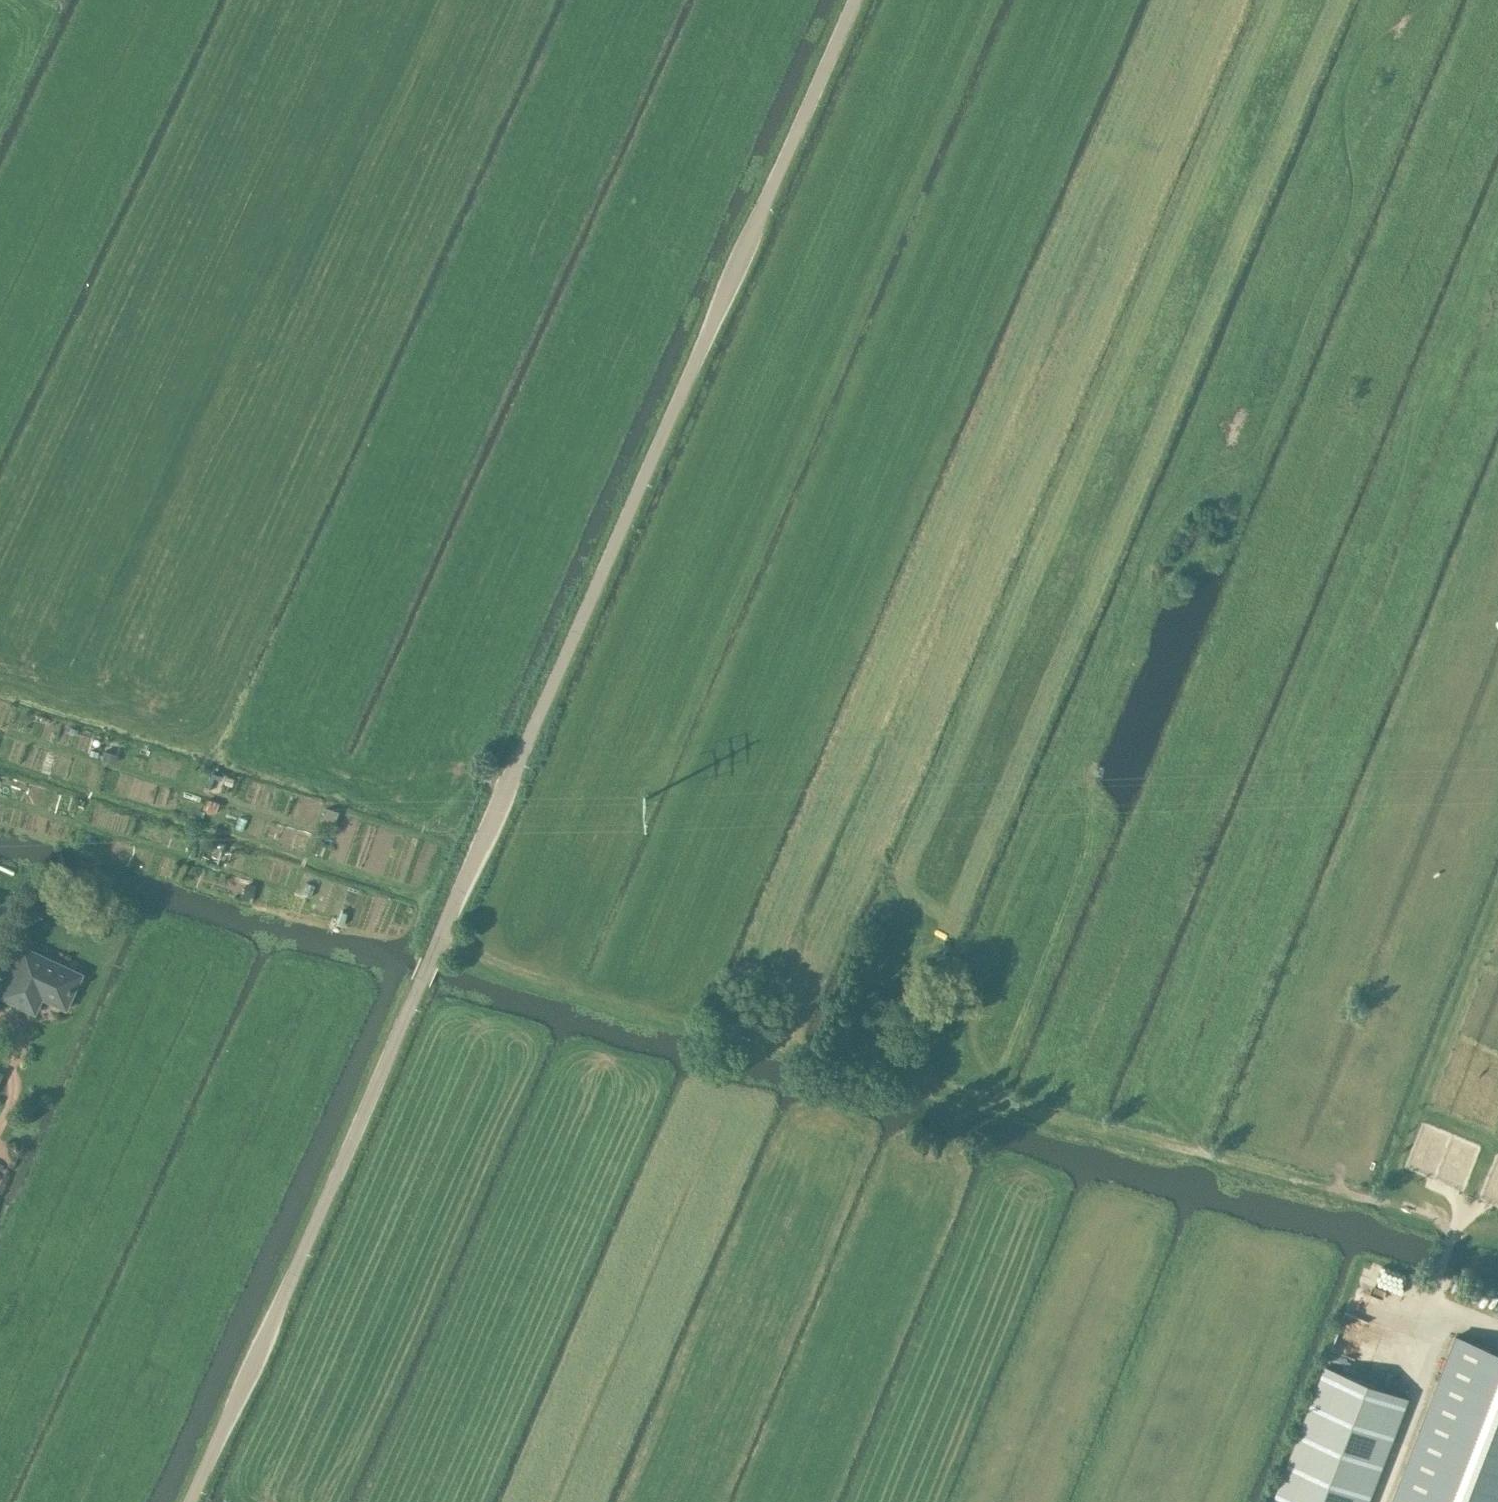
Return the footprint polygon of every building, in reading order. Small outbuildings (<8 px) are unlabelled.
[(24,949),(2,995),(32,1009),(37,999),(38,999),(37,996),(44,994),(44,996),(45,996),(47,997),(49,1001),(57,1005),(60,1003),(64,1005),(78,975),(62,967),(60,963),(53,960),(49,961),(24,949)] [(1390,1501),(1497,1501),(1497,1351),(1455,1335),(1390,1501)] [(1271,1501),(1368,1501),(1409,1398),(1324,1365),(1271,1501)]
